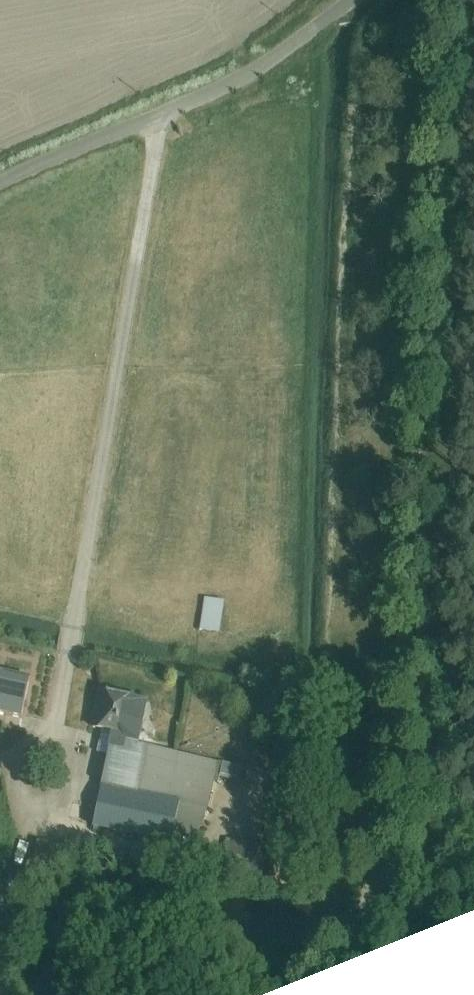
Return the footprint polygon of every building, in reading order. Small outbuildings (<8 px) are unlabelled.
[(204,598),(199,632),(203,633),(203,631),(219,634),(225,601),(204,598)] [(21,720),(30,680),(0,674),(0,715),(21,720)] [(97,691),(90,729),(101,732),(97,752),(108,754),(94,821),(92,828),(170,845),(172,837),(187,841),(202,827),(218,763),(143,746),(139,745),(148,703),(129,699),(97,691)] [(274,700),(261,707),(270,723),(283,716),(274,700)] [(223,762),(219,779),(236,783),(240,766),(223,762)] [(271,774),(269,835),(292,836),(294,775),(271,774)] [(226,839),(223,853),(257,859),(260,845),(226,839)] [(37,841),(32,860),(49,864),(54,845),(37,841)] [(198,857),(196,871),(256,880),(258,866),(198,857)] [(28,861),(22,883),(38,887),(44,889),(50,867),(28,861)]
